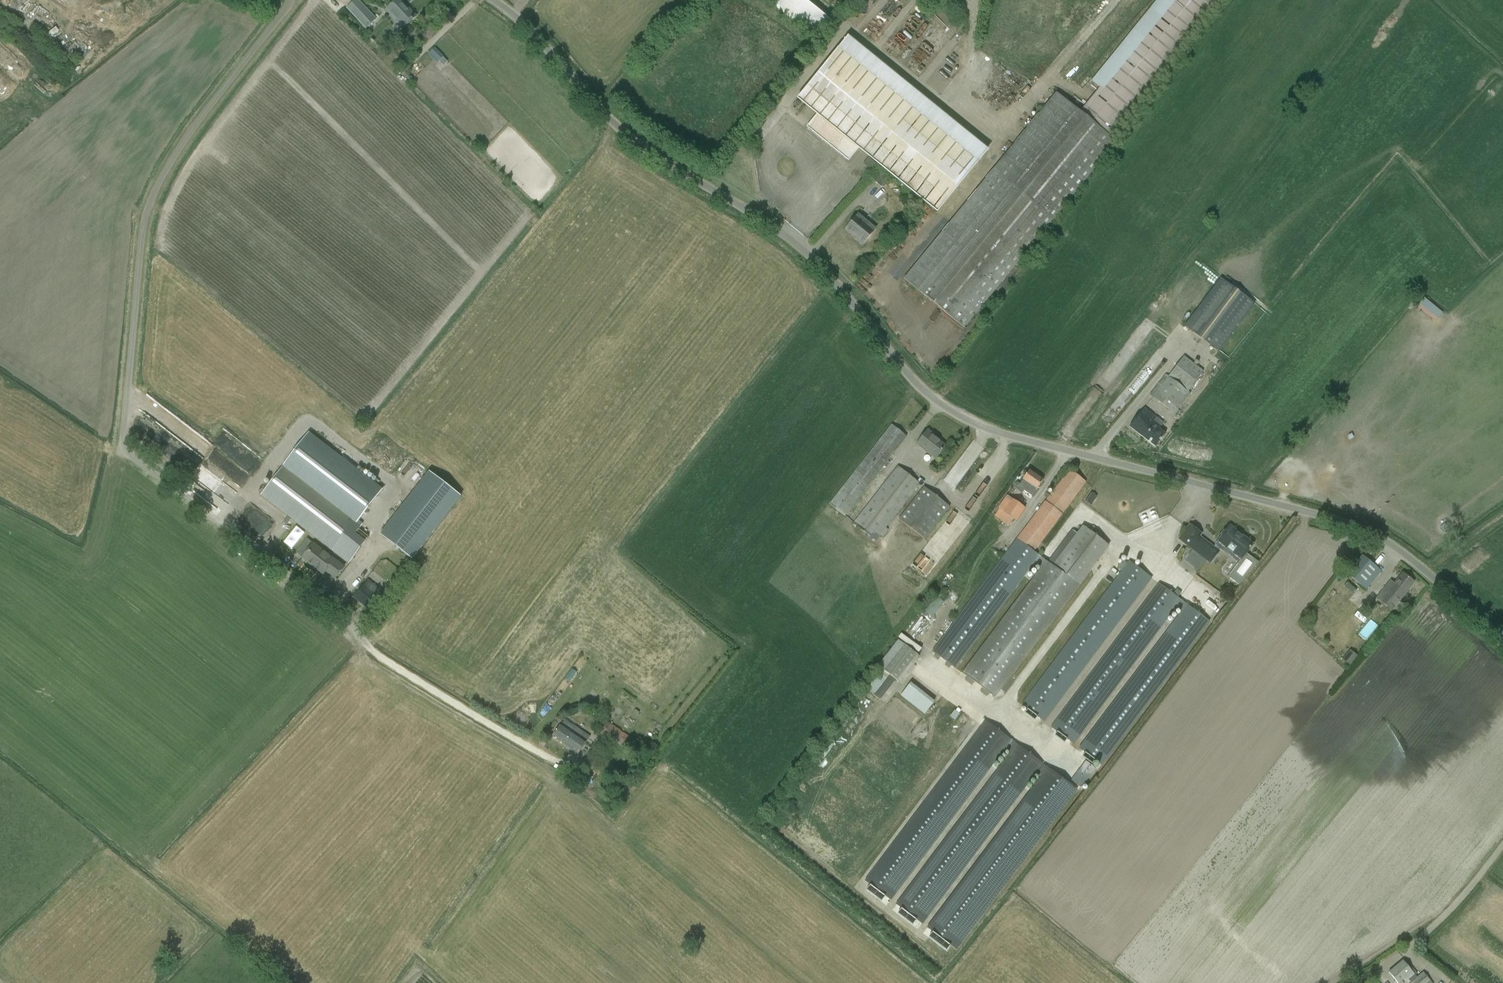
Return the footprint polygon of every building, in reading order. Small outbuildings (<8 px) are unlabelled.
[(376,19),(358,0),(356,0),(347,8),(366,29),(376,19)] [(416,17),(408,9),(407,10),(398,0),(397,0),(387,9),(404,27),(416,17)] [(816,41),(832,22),(805,0),(765,0),(816,41)] [(1100,88),(1081,112),(1115,140),(1225,0),(1156,0),(1091,81),(1100,88)] [(55,38),(66,33),(64,27),(52,33),(55,38)] [(978,163),(988,151),(847,36),(837,49),(797,99),(817,115),(807,127),(849,160),(858,148),(938,213),(978,163)] [(443,66),(448,62),(435,47),(428,55),(436,64),(439,61),(443,66)] [(934,47),(930,51),(937,57),(941,53),(934,47)] [(956,57),(953,61),(959,67),(963,62),(956,57)] [(407,73),(404,76),(409,82),(412,79),(407,73)] [(1056,94),(910,272),(904,279),(964,329),(1116,143),(1056,94)] [(881,187),(889,177),(880,170),(871,180),(881,187)] [(858,216),(846,230),(853,236),(853,235),(857,238),(855,239),(862,245),(875,230),(858,216)] [(1184,327),(1219,353),(1255,305),(1220,278),(1184,327)] [(1442,314),(1423,299),(1416,307),(1435,322),(1442,314)] [(1168,377),(1166,375),(1149,395),(1177,416),(1180,412),(1178,410),(1190,394),(1187,392),(1203,372),(1184,357),(1168,377)] [(1155,447),(1161,439),(1165,434),(1159,429),(1163,424),(1144,409),(1135,419),(1129,427),(1155,447)] [(844,517),(900,445),(906,437),(891,425),(829,505),(844,517)] [(935,460),(939,454),(945,446),(935,438),(935,437),(927,431),(916,445),(935,460)] [(309,433),(283,466),(284,467),(357,523),(358,521),(383,490),(309,433)] [(187,462),(196,471),(204,464),(195,454),(187,462)] [(974,455),(951,476),(959,485),(983,464),(974,455)] [(991,474),(999,465),(994,461),(986,471),(991,474)] [(284,467),(261,496),(295,522),(348,564),(369,537),(358,529),(362,524),(361,523),(358,521),(357,523),(284,467)] [(920,484),(897,467),(853,524),(878,543),(888,530),(886,528),(920,484)] [(1070,470),(1064,478),(1017,539),(1033,551),(1086,482),(1070,470)] [(428,471),(380,535),(412,560),(461,496),(428,471)] [(1029,471),(1023,479),(1019,485),(1017,484),(1014,487),(1022,493),(1024,490),(1032,496),(1037,489),(1043,480),(1029,471)] [(949,507),(924,487),(898,520),(924,540),(949,507)] [(1013,520),(1015,522),(1025,508),(1007,496),(998,509),(999,510),(994,516),(1008,526),(1013,520)] [(1234,555),(1235,554),(1242,560),(1253,545),(1242,536),(1241,537),(1238,535),(1238,533),(1229,526),(1213,548),(1209,544),(1208,545),(1209,545),(1207,546),(1197,539),(1201,534),(1190,525),(1179,540),(1205,559),(1208,555),(1214,559),(1221,549),(1223,551),(1225,549),(1234,555)] [(931,651),(935,654),(933,657),(938,660),(940,658),(946,663),(944,665),(949,668),(951,666),(954,669),(1033,563),(1041,569),(962,674),(967,677),(964,680),(971,685),(973,682),(982,689),(980,692),(987,697),(989,694),(994,698),(1108,546),(1083,527),(1077,535),(1053,566),(1039,556),(1033,551),(1017,539),(937,643),(931,651)] [(344,568),(313,544),(302,558),(323,574),(326,571),(335,579),(344,568)] [(1246,555),(1240,562),(1240,561),(1228,577),(1239,586),(1257,563),(1246,555)] [(1348,580),(1351,578),(1366,590),(1375,579),(1381,571),(1362,555),(1356,563),(1344,577),(1348,580)] [(1021,706),(1027,710),(1024,713),(1034,720),(1036,717),(1043,722),(1145,586),(1151,578),(1130,562),(1127,565),(1125,562),(1123,564),(1121,562),(1117,567),(1122,571),(1021,706)] [(1391,611),(1408,590),(1414,583),(1403,574),(1394,584),(1390,581),(1384,589),(1376,599),(1391,611)] [(367,580),(353,598),(369,611),(383,592),(367,580)] [(1051,728),(1057,732),(1054,736),(1064,743),(1066,740),(1073,744),(1175,608),(1182,612),(1079,749),(1085,754),(1082,757),(1092,764),(1094,761),(1101,765),(1209,621),(1178,598),(1181,593),(1176,590),(1173,594),(1159,584),(1153,592),(1051,728)] [(1362,603),(1367,595),(1361,591),(1356,599),(1362,603)] [(944,603),(933,594),(920,610),(931,618),(944,603)] [(1368,598),(1363,602),(1367,607),(1372,604),(1368,598)] [(1365,626),(1357,636),(1365,643),(1374,633),(1365,626)] [(879,665),(899,681),(919,657),(898,640),(879,665)] [(1352,652),(1344,662),(1350,667),(1358,657),(1352,652)] [(913,687),(916,695),(925,691),(922,684),(913,687)] [(879,687),(874,694),(881,700),(886,693),(879,687)] [(956,690),(953,694),(975,709),(978,705),(956,690)] [(920,807),(864,881),(890,900),(951,820),(1005,749),(1010,753),(956,824),(895,904),(922,924),(983,844),(990,834),(1043,765),(985,721),(981,726),(925,801),(920,807)] [(578,755),(584,746),(590,736),(575,726),(571,732),(560,725),(558,729),(552,737),(578,755)] [(611,739),(622,746),(628,736),(617,728),(611,739)] [(1020,729),(1017,734),(1043,750),(1046,745),(1020,729)] [(593,776),(600,766),(594,761),(587,772),(593,776)] [(1085,761),(1071,780),(1080,788),(1095,769),(1085,761)] [(1041,777),(927,928),(956,950),(1077,790),(1043,765),(1037,773),(1041,777)] [(1415,975),(1403,961),(1388,973),(1397,982),(1426,982),(1429,980),(1423,972),(1416,977),(1415,975)]
